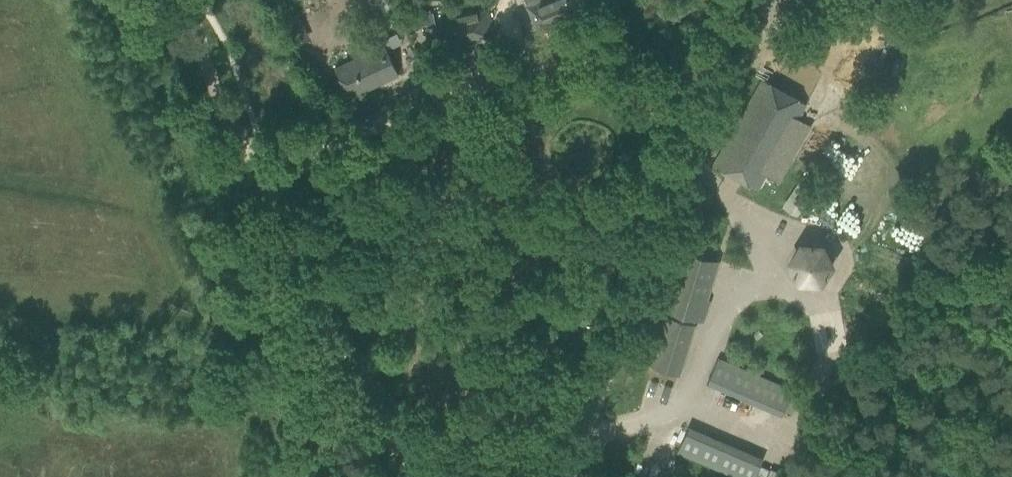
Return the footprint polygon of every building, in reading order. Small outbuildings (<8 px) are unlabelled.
[(599,0),(541,0),(527,6),(538,32),(601,6),(599,0)] [(493,38),(489,18),(488,12),(445,20),(446,28),(450,47),(458,45),(460,41),(482,36),(485,40),(493,38)] [(369,51),(342,63),(339,56),(350,51),(345,41),(328,50),(336,66),(334,67),(340,79),(348,97),(398,74),(390,56),(381,38),(367,45),(369,51)] [(757,189),(766,173),(780,182),(812,125),(798,118),(806,104),(762,79),(713,164),(757,189)] [(796,286),(832,270),(817,236),(781,253),(796,286)] [(707,299),(719,261),(681,249),(668,292),(672,293),(667,311),(671,312),(670,316),(666,315),(650,366),(680,375),(695,324),(693,323),(694,319),(704,322),(710,300),(707,299)] [(792,386),(719,356),(707,382),(781,413),(792,386)] [(688,424),(678,447),(750,476),(754,476),(763,455),(688,424)] [(663,466),(639,457),(634,470),(655,476),(659,476),(663,466)]
